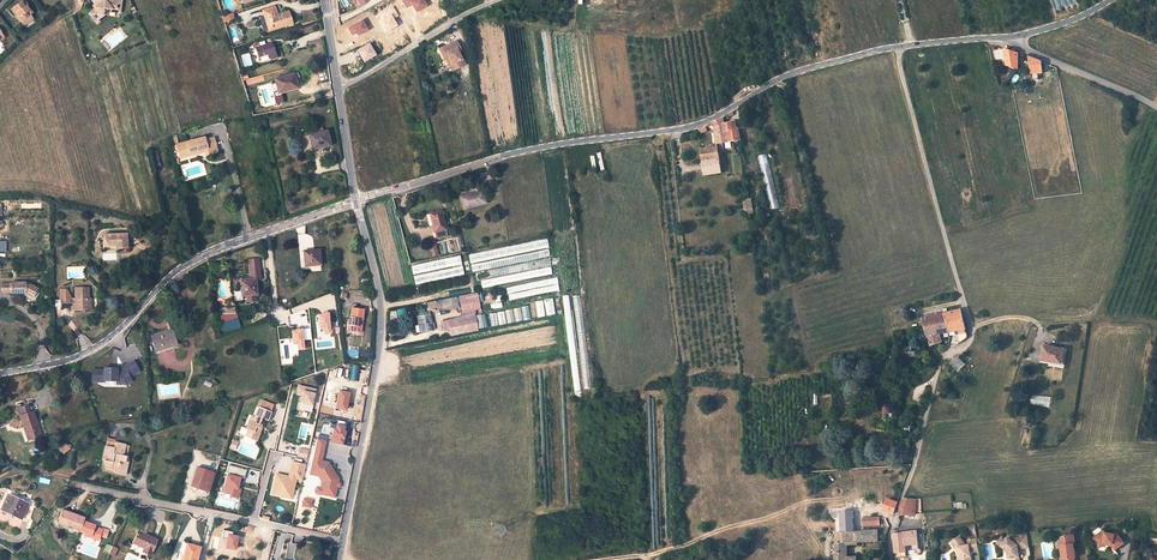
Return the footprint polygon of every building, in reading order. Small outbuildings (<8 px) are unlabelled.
[(99,4),(98,2),(93,6),(96,9),(90,14),(95,20),(101,15),(102,16),(109,10),(120,12),(122,0),(104,0),(99,4)] [(31,14),(23,2),(20,4),(23,8),(24,7),(29,15),(31,14)] [(16,17),(19,21),(20,20),(21,22),(24,23),(28,21),(29,18),(28,16),(29,15),(24,7),(23,8),(20,4),(12,9),(17,16),(16,17)] [(263,26),(264,31),(292,23),(288,12),(280,14),(281,16),(277,17),(274,7),(262,10),(265,20),(263,21),(264,25),(263,26)] [(17,16),(12,9),(9,10),(17,22),(19,21),(16,17),(17,16)] [(228,15),(222,17),(224,23),(230,21),(228,15)] [(447,55),(452,68),(463,64),(460,57),(458,57),(456,50),(459,49),(455,39),(448,42),(449,44),(445,46),(444,43),(437,46),(441,58),(444,57),(447,55)] [(276,58),(276,59),(282,58),(281,53),(275,54),(272,43),(265,45),(264,41),(258,42),(259,47),(255,48),(258,57),(268,55),(270,59),(276,58)] [(1019,53),(1005,49),(1007,66),(1010,66),(1015,68),(1016,68),(1016,58),(1018,58),(1019,53)] [(444,57),(449,69),(452,68),(447,55),(444,57)] [(1029,57),(1031,68),(1029,68),(1028,72),(1033,73),(1042,73),(1041,61),(1029,57)] [(274,79),(278,93),(289,89),(289,88),(296,86),(293,75),(274,79)] [(715,128),(718,147),(701,149),(705,175),(722,172),(719,151),(724,151),(723,143),(729,142),(727,131),(725,131),(723,124),(722,119),(714,122),(715,128)] [(737,141),(735,129),(737,129),(735,121),(725,124),(723,124),(725,131),(727,131),(729,142),(737,141)] [(326,131),(309,135),(312,149),(317,148),(324,147),(324,145),(328,144),(326,131)] [(189,150),(190,155),(200,153),(199,150),(205,149),(206,152),(206,155),(219,153),(216,139),(206,141),(206,138),(181,144),(183,152),(189,150)] [(177,145),(180,157),(190,155),(189,150),(183,152),(181,144),(177,145)] [(472,193),(460,197),(463,209),(485,203),(482,192),(472,194),(472,193)] [(441,211),(430,214),(435,232),(445,229),(441,211)] [(435,232),(436,237),(447,235),(445,229),(435,232)] [(115,245),(115,248),(126,248),(126,234),(105,235),(105,246),(115,245)] [(434,240),(428,241),(432,257),(438,255),(434,240)] [(481,287),(551,275),(547,249),(548,249),(547,240),(467,253),(469,263),(470,263),(472,272),(474,272),(476,281),(480,280),(481,287)] [(319,250),(303,251),(304,267),(320,265),(319,250)] [(414,285),(463,275),(459,256),(410,265),(414,285)] [(257,295),(255,281),(260,280),(258,260),(248,261),(250,277),(250,280),(240,281),(241,296),(257,295)] [(25,276),(14,277),(14,289),(22,289),(25,285),(32,291),(37,286),(30,279),(25,279),(25,276)] [(14,289),(14,277),(9,277),(9,278),(0,278),(0,287),(9,287),(9,289),(14,289)] [(234,292),(241,291),(240,281),(250,280),(250,277),(233,279),(234,292)] [(508,298),(558,291),(557,279),(506,286),(508,298)] [(66,291),(60,291),(60,300),(60,309),(69,308),(73,308),(73,312),(87,312),(89,312),(89,300),(86,300),(87,289),(74,289),(74,300),(70,300),(70,298),(66,291)] [(479,309),(476,293),(458,297),(461,313),(479,309)] [(431,308),(436,308),(437,309),(448,307),(448,310),(457,308),(455,298),(435,302),(426,304),(427,308),(431,307),(431,308)] [(358,323),(358,317),(362,318),(363,308),(351,307),(350,316),(348,316),(347,322),(350,323),(350,330),(360,331),(361,324),(358,323)] [(488,312),(489,324),(521,322),(520,310),(488,312)] [(944,314),(923,319),(925,328),(931,346),(940,343),(937,335),(940,334),(950,332),(957,331),(959,343),(968,337),(961,310),(946,313),(944,314)] [(219,334),(240,327),(235,311),(219,316),(221,322),(215,323),(219,334)] [(433,330),(430,314),(417,317),(419,325),(414,326),(416,332),(422,331),(433,330)] [(474,315),(441,322),(443,331),(449,330),(450,335),(477,330),(474,315)] [(172,331),(151,337),(155,352),(176,345),(172,331)] [(1064,349),(1044,346),(1042,360),(1062,364),(1064,349)] [(915,356),(914,351),(911,352),(911,347),(897,349),(898,359),(915,356)] [(957,357),(951,363),(958,371),(964,365),(957,357)] [(104,372),(92,372),(92,384),(105,384),(105,383),(117,383),(121,382),(124,381),(127,386),(133,382),(130,378),(140,372),(134,362),(124,368),(125,370),(122,371),(117,371),(117,370),(113,370),(104,370),(104,372)] [(350,365),(350,380),(359,381),(359,365),(350,365)] [(300,396),(297,408),(310,411),(315,388),(297,384),(294,395),(300,396)] [(328,394),(325,405),(335,407),(337,396),(328,394)] [(1025,405),(1027,397),(1017,394),(1015,401),(1015,403),(1025,405)] [(260,408),(270,412),(273,405),(262,401),(260,408)] [(188,406),(184,407),(186,414),(193,412),(197,405),(191,402),(188,406)] [(882,414),(895,413),(894,402),(882,403),(882,414)] [(27,406),(17,409),(24,428),(27,427),(31,439),(41,435),(32,412),(30,413),(27,406)] [(252,417),(250,424),(248,430),(246,429),(244,428),(242,429),(241,433),(242,434),(257,440),(260,433),(262,428),(260,428),(261,425),(263,425),(264,422),(263,421),(264,419),(265,420),(268,421),(271,412),(270,412),(260,408),(259,408),(255,418),(253,418),(252,417)] [(345,431),(335,429),(332,442),(342,444),(345,431)] [(326,441),(317,439),(315,450),(323,452),(326,441)] [(57,448),(61,454),(69,448),(64,442),(57,448)] [(116,474),(125,476),(128,463),(126,463),(127,457),(123,456),(126,446),(115,443),(114,448),(106,446),(104,456),(105,456),(103,464),(105,465),(105,466),(112,467),(112,464),(118,465),(117,469),(116,474)] [(298,447),(295,458),(305,461),(308,450),(298,447)] [(321,460),(313,458),(310,472),(319,474),(324,481),(321,495),(335,498),(337,487),(338,482),(339,479),(328,462),(321,460)] [(295,479),(301,480),(304,463),(290,460),(287,475),(273,472),(269,495),(291,499),(295,479)] [(226,473),(224,473),(219,493),(238,497),(240,488),(239,488),(244,468),(228,465),(226,473)] [(204,490),(210,471),(197,467),(191,486),(204,490)] [(209,491),(215,473),(210,471),(204,490),(209,491)] [(319,474),(310,472),(309,475),(318,477),(321,482),(320,488),(316,487),(315,493),(321,495),(324,481),(319,474)] [(34,507),(8,496),(2,509),(29,522),(34,507)] [(300,507),(310,507),(311,498),(301,498),(300,507)] [(897,502),(888,499),(884,510),(894,514),(897,502)] [(900,515),(913,515),(913,512),(922,513),(921,499),(916,499),(903,499),(900,507),(900,515)] [(84,517),(62,510),(58,520),(67,523),(67,525),(72,526),(79,529),(82,521),(84,517)] [(879,517),(863,518),(863,525),(880,524),(879,519),(879,517)] [(856,519),(846,519),(846,523),(845,532),(841,533),(836,533),(836,543),(836,558),(836,559),(857,559),(848,559),(845,559),(845,545),(845,542),(855,542),(878,541),(878,530),(864,531),(859,532),(858,530),(857,530),(856,519)] [(84,533),(90,535),(89,537),(97,540),(99,535),(105,537),(107,531),(101,529),(93,527),(94,525),(82,521),(79,529),(79,531),(84,533)] [(262,528),(260,535),(267,536),(268,529),(262,528)] [(895,553),(906,552),(905,545),(905,541),(914,539),(914,544),(918,544),(917,530),(909,531),(909,532),(893,534),(895,553)] [(1093,539),(1099,546),(1105,543),(1113,544),(1113,546),(1116,550),(1125,543),(1118,533),(1115,535),(1106,534),(1104,531),(1093,539)] [(157,540),(138,532),(133,544),(144,549),(143,552),(150,555),(157,540)] [(1059,543),(1063,546),(1063,549),(1061,549),(1063,559),(1065,559),(1075,559),(1075,558),(1076,557),(1074,545),(1076,544),(1074,535),(1063,536),(1059,543)] [(959,536),(951,542),(954,547),(956,545),(957,547),(958,552),(958,558),(961,557),(962,559),(970,559),(970,556),(968,556),(968,553),(969,552),(969,551),(978,550),(977,544),(976,539),(967,540),(968,545),(965,546),(959,536)] [(1000,536),(995,542),(1005,550),(1008,546),(1004,543),(1006,540),(1000,536)] [(1004,543),(1008,546),(1005,550),(1007,551),(1009,559),(1013,558),(1013,559),(1020,559),(1018,549),(1029,548),(1027,536),(1009,540),(1007,538),(1006,540),(1004,543)] [(183,556),(181,555),(180,559),(197,559),(200,547),(193,545),(187,544),(186,544),(183,556)]
